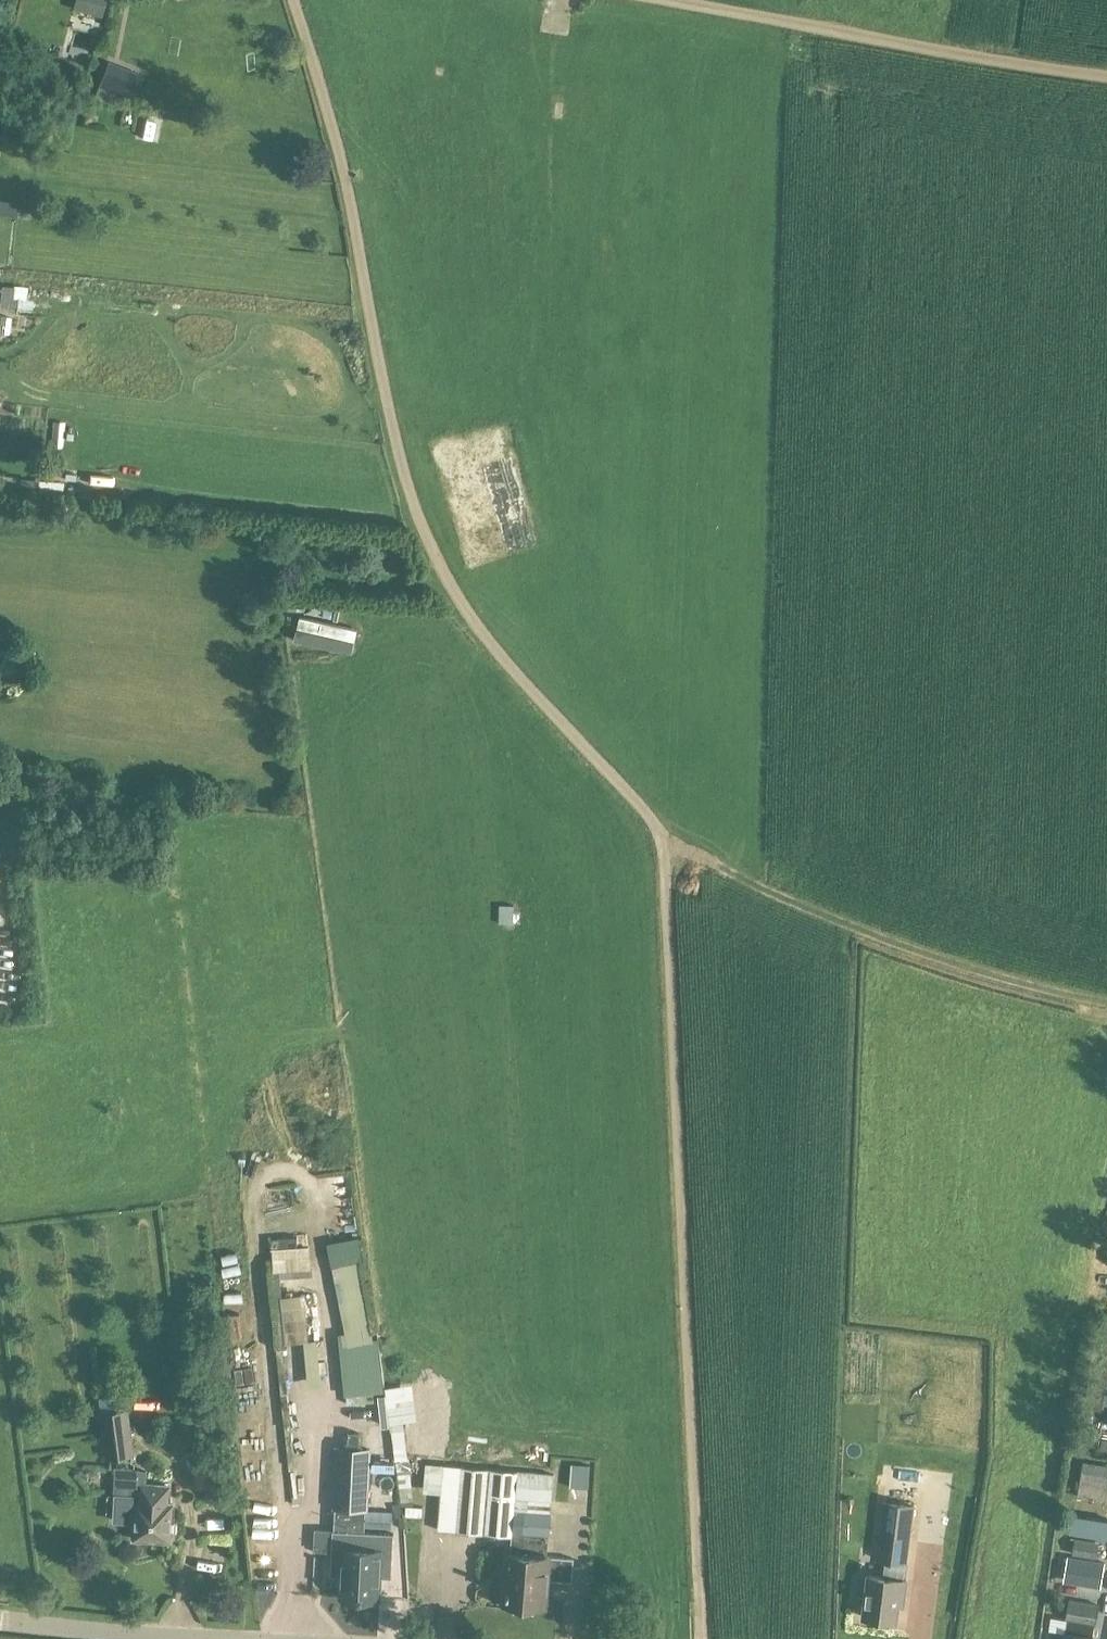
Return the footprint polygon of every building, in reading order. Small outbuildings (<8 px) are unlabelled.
[(81,6),(108,11),(110,0),(82,0),(81,6)] [(136,94),(122,88),(129,71),(111,64),(101,86),(133,100),(136,94)] [(16,217),(17,218),(19,205),(11,204),(9,217),(16,217)] [(8,291),(37,289),(36,276),(8,277),(8,291)] [(38,494),(39,481),(34,481),(35,480),(20,479),(20,484),(0,482),(0,490),(38,494)] [(361,618),(361,606),(305,605),(305,617),(361,618)] [(342,1239),(345,1257),(363,1254),(360,1235),(342,1239)] [(1087,1407),(1106,1411),(1106,1313),(1103,1313),(1087,1407)] [(414,1414),(407,1414),(403,1379),(390,1381),(405,1497),(418,1495),(411,1437),(417,1436),(414,1414)] [(107,1457),(134,1454),(128,1411),(101,1414),(107,1457)] [(335,1508),(336,1508),(366,1509),(368,1509),(370,1450),(359,1449),(360,1433),(350,1433),(349,1449),(337,1448),(335,1508)] [(270,1443),(255,1447),(258,1461),(273,1457),(270,1443)] [(1084,1463),(1078,1497),(1105,1502),(1106,1491),(1106,1467),(1084,1463)] [(517,1472),(462,1467),(457,1533),(512,1537),(517,1472)] [(130,1497),(116,1496),(115,1521),(131,1521),(131,1520),(135,1520),(134,1539),(155,1540),(155,1538),(163,1538),(163,1541),(171,1541),(173,1504),(169,1504),(170,1486),(146,1485),(146,1472),(131,1471),(130,1497)] [(410,1499),(410,1510),(428,1510),(428,1499),(410,1499)] [(864,1618),(895,1622),(898,1599),(902,1600),(905,1580),(902,1580),(904,1563),(907,1564),(914,1506),(883,1502),(876,1560),(891,1562),(889,1578),(869,1576),(864,1618)] [(374,1599),(380,1599),(381,1578),(392,1579),(394,1534),(365,1532),(366,1509),(336,1508),(335,1531),(333,1531),(331,1576),(342,1576),(341,1597),(360,1598),(360,1603),(374,1604),(374,1599)] [(503,1570),(503,1581),(508,1582),(507,1604),(545,1606),(547,1580),(573,1582),(575,1558),(548,1557),(551,1514),(525,1512),(522,1555),(510,1554),(509,1570),(503,1570)] [(1106,1538),(1106,1525),(1067,1518),(1064,1530),(1106,1538)] [(1072,1554),(1096,1558),(1099,1544),(1075,1540),(1072,1554)] [(1068,1557),(1064,1578),(1101,1585),(1105,1564),(1068,1557)] [(1099,1606),(1070,1601),(1066,1620),(1067,1620),(1065,1633),(1064,1638),(1094,1638),(1093,1638),(1095,1625),(1096,1625),(1099,1606)]
